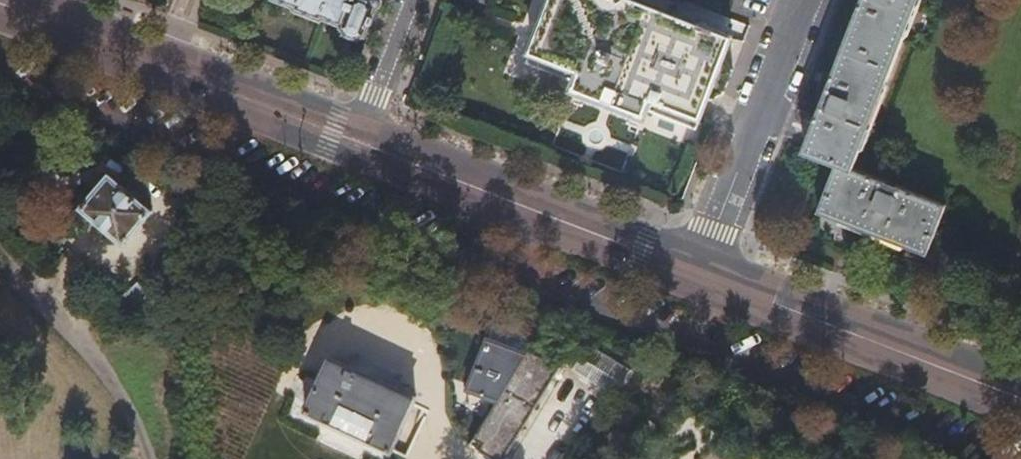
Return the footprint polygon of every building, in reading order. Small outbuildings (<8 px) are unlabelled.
[(364,36),(378,0),(280,0),(293,5),(293,7),(307,13),(320,18),(321,16),(340,23),(339,25),(364,36)] [(722,92),(731,68),(724,51),(731,34),(698,21),(694,31),(658,17),(660,13),(628,1),(627,5),(615,0),(548,0),(525,60),(556,72),(574,79),(571,86),(643,114),(646,107),(672,117),(695,126),(706,98),(722,92)] [(926,251),(944,201),(855,170),(915,0),(860,0),(824,102),(806,152),(835,162),(817,213),(926,251)] [(85,208),(126,243),(154,212),(112,176),(85,208)] [(498,401),(525,355),(487,340),(470,390),(498,401)] [(525,355),(498,401),(471,448),(469,447),(464,457),(467,458),(506,458),(557,368),(527,351),(525,355)] [(306,414),(392,453),(416,400),(330,361),(306,414)] [(573,438),(585,444),(592,431),(581,425),(573,438)]
